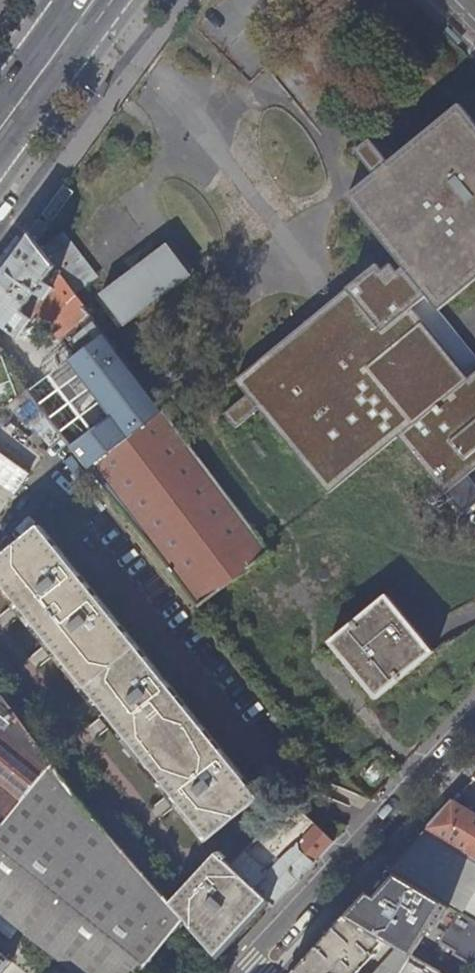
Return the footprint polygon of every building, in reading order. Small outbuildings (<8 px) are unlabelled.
[(455,295),(474,280),(474,120),(462,104),(391,161),(372,137),(357,149),(376,173),(363,183),(386,210),(434,269),(455,295)] [(455,295),(434,269),(386,210),(363,183),(349,194),(404,265),(391,276),(385,268),(352,294),(337,306),(325,316),(243,381),(254,396),(232,413),(244,428),(266,411),(333,496),(402,441),(449,500),(474,479),(474,383),(474,384),(447,351),(417,314),(434,300),(440,307),(455,295)] [(74,196),(64,188),(62,191),(70,202),(74,196)] [(70,202),(62,191),(43,217),(54,225),(70,202)] [(50,230),(39,222),(29,236),(38,247),(50,230)] [(13,258),(5,270),(47,301),(59,284),(51,278),(56,271),(43,253),(38,247),(29,236),(25,241),(13,258)] [(63,280),(77,299),(79,297),(100,281),(66,237),(43,253),(56,271),(63,280)] [(5,270),(13,258),(25,241),(20,238),(0,265),(0,266),(5,270)] [(168,248),(128,278),(134,286),(153,310),(193,279),(168,248)] [(0,276),(0,321),(21,337),(36,316),(47,301),(5,270),(0,276)] [(134,286),(128,278),(102,298),(126,330),(153,310),(134,286)] [(71,445),(202,607),(230,586),(258,564),(271,554),(251,527),(77,299),(63,280),(59,284),(47,301),(36,316),(21,337),(20,337),(42,353),(71,332),(85,353),(71,363),(111,416),(71,445)] [(7,408),(28,392),(0,357),(3,353),(0,350),(0,408),(7,408)] [(64,437),(34,399),(15,413),(28,429),(34,424),(51,447),(64,437)] [(32,475),(0,451),(0,519),(32,475)] [(212,841),(262,800),(60,546),(43,526),(0,561),(0,577),(21,603),(31,616),(53,643),(63,655),(110,714),(121,729),(172,792),(183,805),(212,841)] [(352,664),(380,698),(438,652),(391,594),(334,641),(352,664)] [(427,829),(474,858),(474,812),(455,800),(427,829)] [(270,900),(277,907),(317,864),(315,862),(335,842),(314,822),(294,803),(248,853),(236,867),(235,868),(270,900)] [(392,867),(449,902),(474,861),(474,858),(427,829),(392,867)] [(200,935),(219,956),(224,950),(270,900),(235,868),(236,867),(228,860),(229,857),(223,851),(221,853),(220,853),(173,905),(187,920),(200,935)] [(449,902),(474,917),(474,861),(449,902)] [(348,916),(392,942),(399,946),(443,972),(474,972),(474,917),(449,902),(392,867),(348,916)] [(348,916),(325,941),(294,972),(360,972),(377,954),(375,952),(381,945),(388,949),(392,942),(348,916)] [(443,972),(399,946),(374,972),(443,972)] [(15,963),(0,951),(0,972),(6,972),(15,963)]
